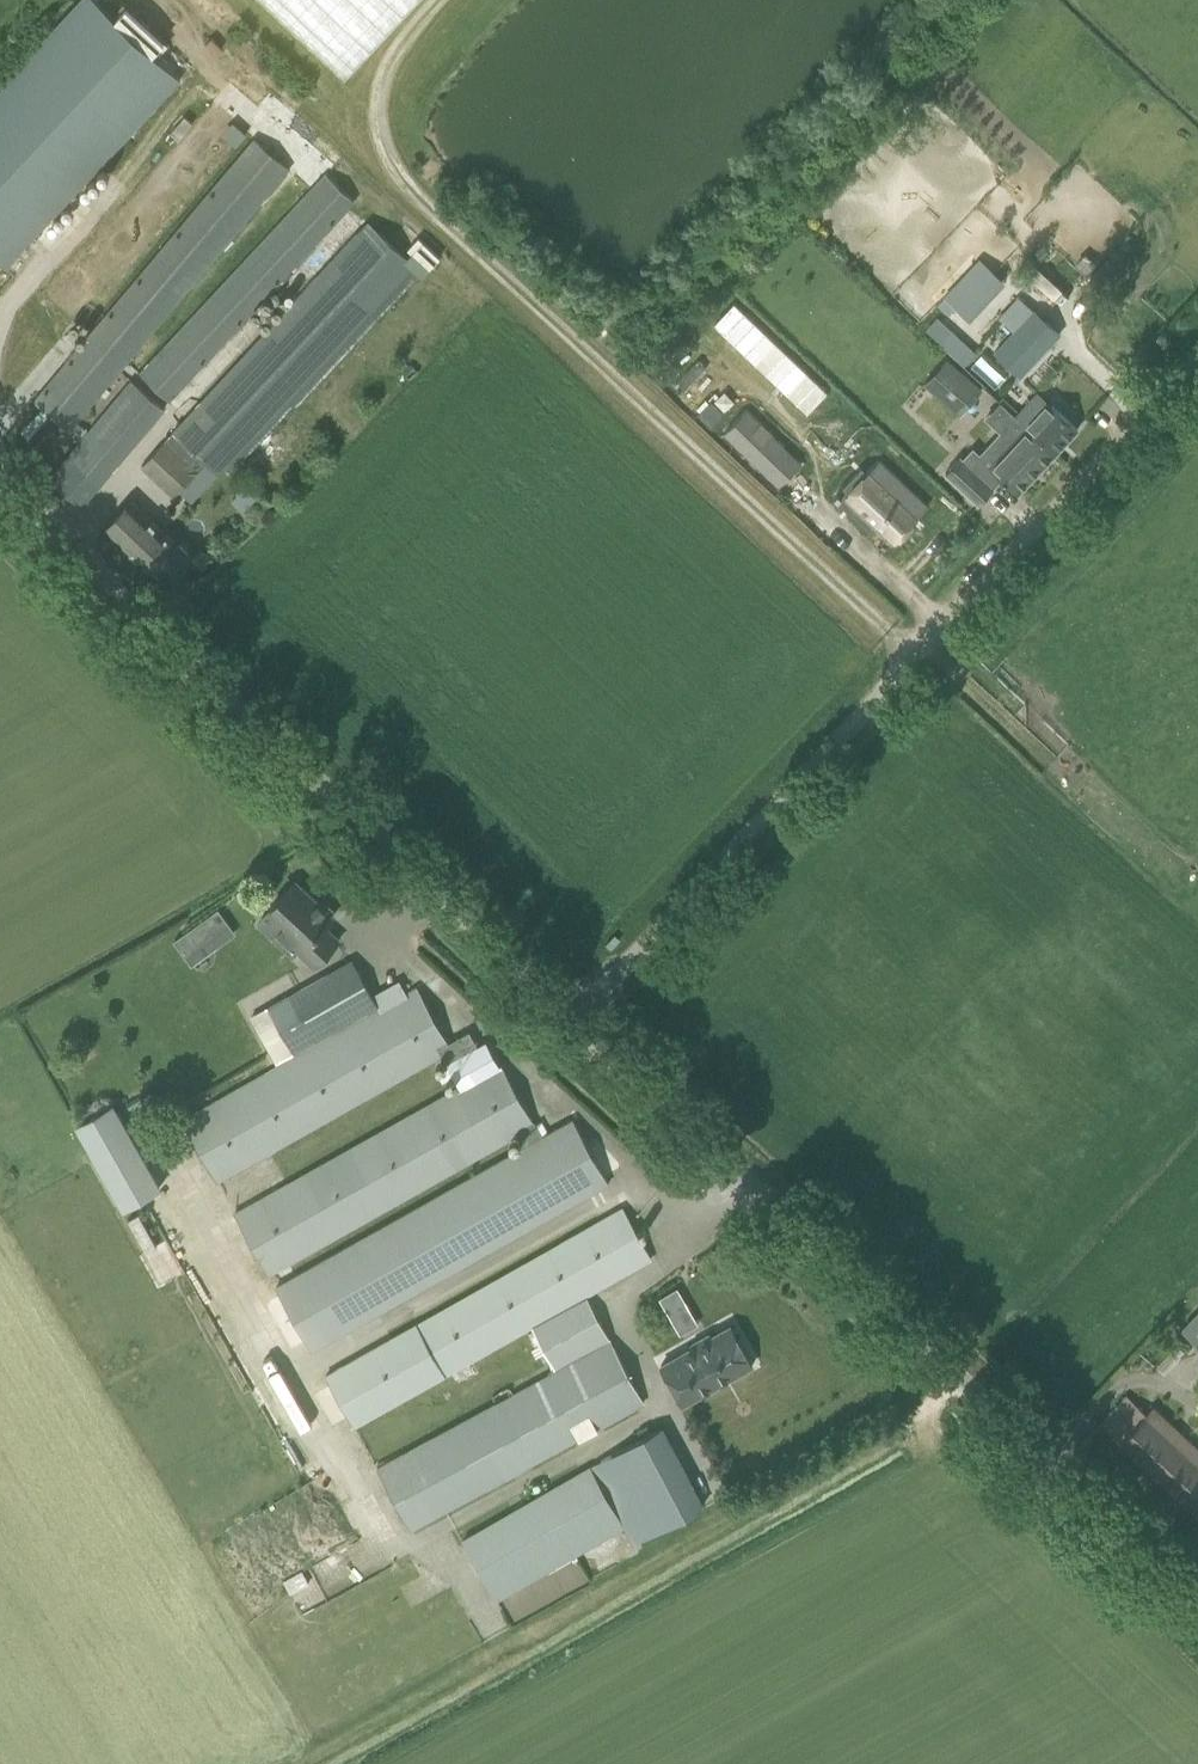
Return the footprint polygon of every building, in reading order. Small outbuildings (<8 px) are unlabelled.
[(156,58),(165,48),(127,13),(118,23),(94,0),(85,0),(0,91),(0,257),(9,266),(181,82),(156,58)] [(347,74),(417,0),(268,0),(347,74)] [(290,168),(254,137),(224,174),(34,401),(69,430),(120,369),(259,203),(290,168)] [(137,374),(168,402),(351,201),(320,173),(137,374)] [(364,227),(172,434),(189,450),(203,463),(215,474),(408,268),(364,227)] [(948,289),(943,295),(966,318),(971,312),(1001,281),(978,259),(978,258),(948,289)] [(1019,376),(1059,334),(1019,296),(1004,312),(1019,326),(994,352),(1019,376)] [(960,365),(972,352),(948,327),(935,339),(960,365)] [(764,331),(744,352),(807,412),(826,391),(764,331)] [(946,359),(926,383),(961,413),(981,390),(946,359)] [(66,492),(82,506),(93,493),(98,487),(159,413),(164,407),(131,379),(80,441),(64,460),(49,478),(66,492)] [(1048,401),(1038,391),(1019,411),(1018,410),(1013,416),(1053,455),(1059,448),(1077,428),(1060,412),(1048,401)] [(712,401),(698,415),(711,427),(725,413),(712,401)] [(759,405),(738,427),(776,463),(797,441),(784,428),(785,427),(774,417),(773,418),(759,405)] [(1053,455),(1013,416),(1003,407),(990,421),(999,430),(1040,469),(1053,455)] [(1019,492),(1039,470),(1040,469),(999,430),(978,454),(974,450),(949,477),(977,503),(1001,476),(1019,492)] [(172,434),(141,467),(172,497),(179,489),(203,463),(172,434)] [(858,475),(836,498),(873,534),(878,528),(894,544),(929,508),(880,462),(863,480),(858,475)] [(215,474),(203,463),(179,489),(194,502),(218,477),(215,474)] [(244,487),(231,501),(243,513),(257,498),(244,487)] [(131,501),(122,511),(106,528),(165,584),(190,557),(131,501)] [(176,529),(170,536),(175,541),(181,534),(176,529)] [(291,946),(315,966),(340,939),(325,925),(334,916),(296,881),(257,922),(287,951),(291,946)] [(219,908),(191,928),(208,952),(236,932),(219,908)] [(352,960),(290,995),(251,1017),(276,1062),(377,1005),(352,960)] [(462,1086),(234,1213),(267,1273),(535,1124),(502,1063),(499,1065),(486,1041),(478,1046),(469,1030),(448,1042),(418,988),(183,1119),(216,1179),(443,1053),(462,1086)] [(160,1188),(113,1103),(76,1124),(123,1208),(160,1188)] [(276,1285),(309,1343),(608,1176),(575,1118),(276,1285)] [(536,1339),(554,1369),(610,1338),(586,1294),(651,1258),(623,1208),(417,1323),(418,1324),(327,1376),(355,1424),(446,1373),(447,1375),(450,1374),(457,1386),(494,1367),(492,1363),(486,1353),(531,1328),(536,1339)] [(678,1287),(660,1298),(680,1333),(698,1323),(678,1287)] [(1183,1329),(1197,1343),(1197,1313),(1183,1329)] [(661,1364),(683,1404),(753,1365),(736,1335),(733,1337),(730,1331),(733,1329),(730,1325),(661,1364)] [(610,1338),(554,1369),(512,1391),(508,1385),(490,1395),(495,1402),(376,1466),(411,1531),(645,1403),(610,1338)] [(1101,1423),(1197,1514),(1197,1450),(1188,1441),(1152,1407),(1148,1411),(1129,1393),(1101,1423)] [(703,1505),(661,1427),(589,1465),(461,1539),(497,1602),(624,1529),(632,1543),(703,1505)]
